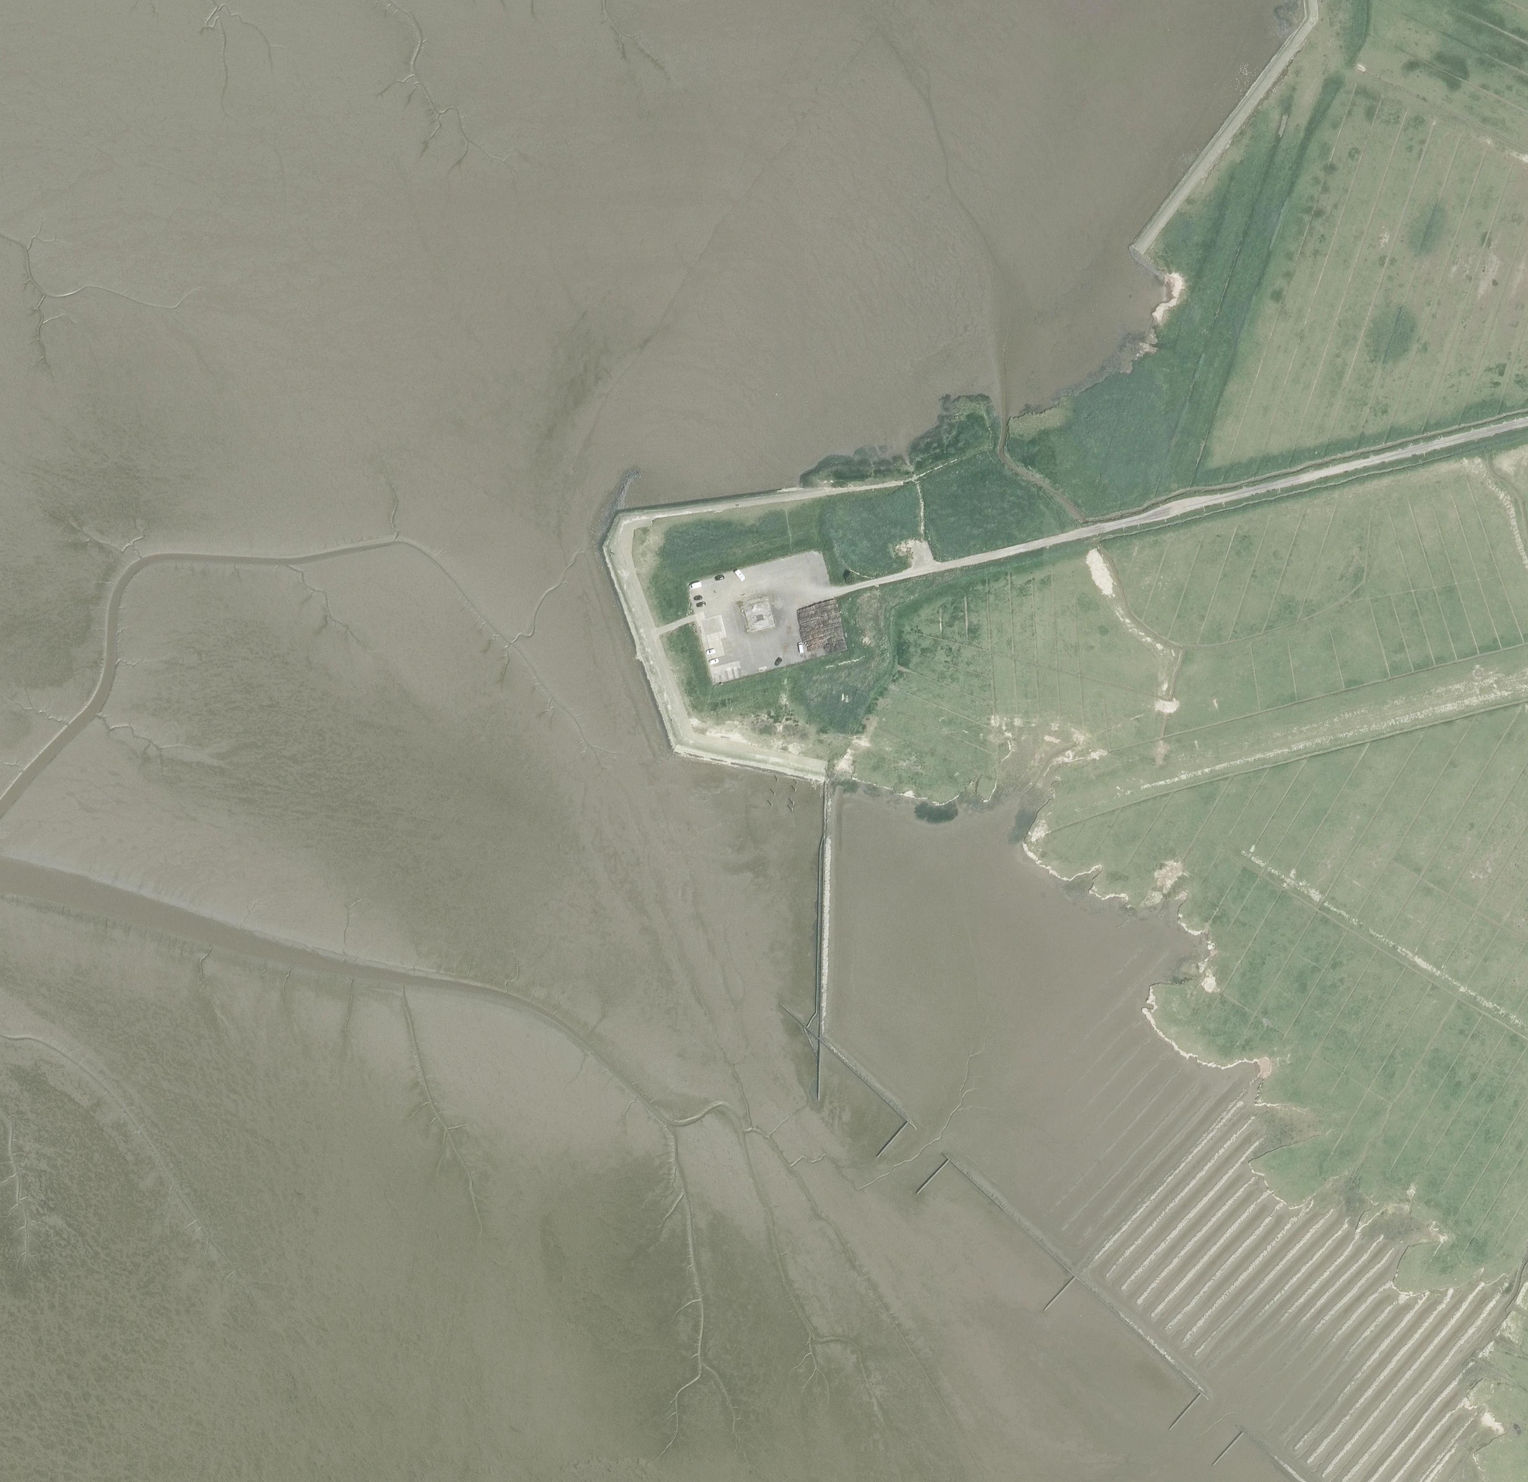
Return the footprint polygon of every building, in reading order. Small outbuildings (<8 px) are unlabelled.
[(776,628),(768,601),(743,607),(750,635),(776,628)]
